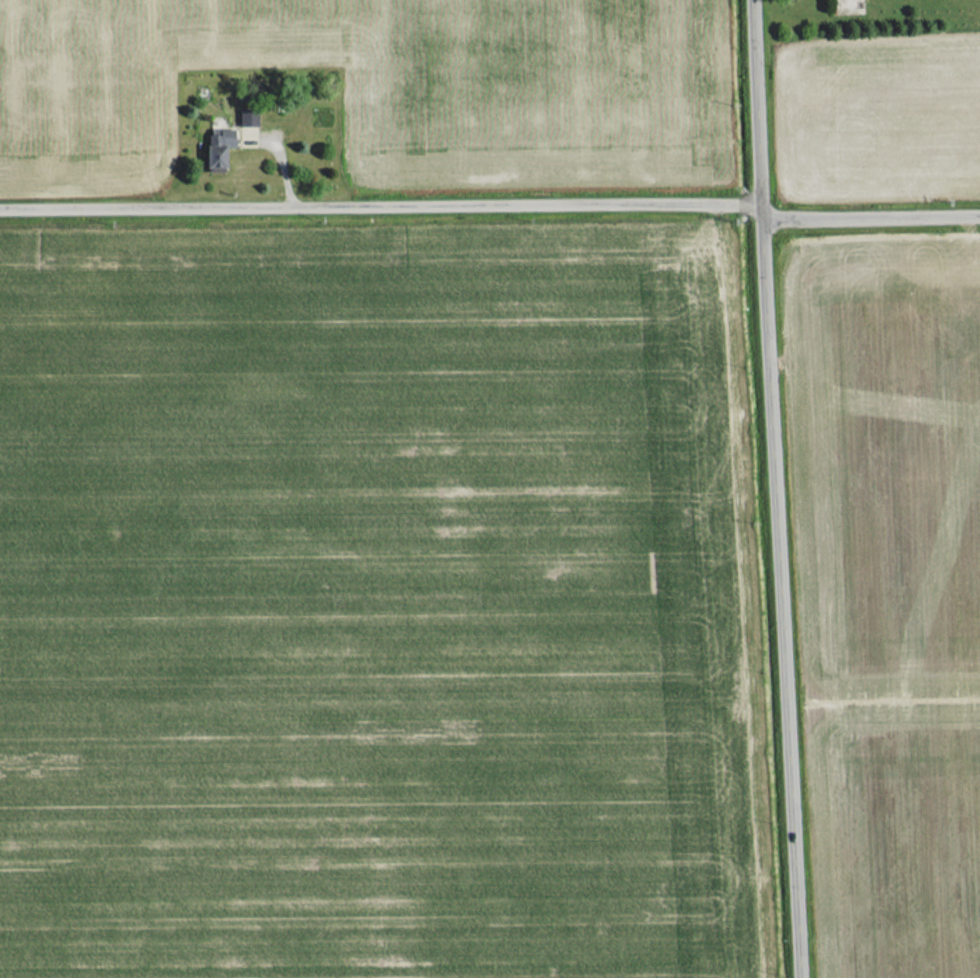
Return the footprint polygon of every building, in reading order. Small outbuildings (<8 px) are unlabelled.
[(206,169),(225,168),(224,147),(231,147),(231,130),(217,131),(217,135),(204,136),(206,169)]
